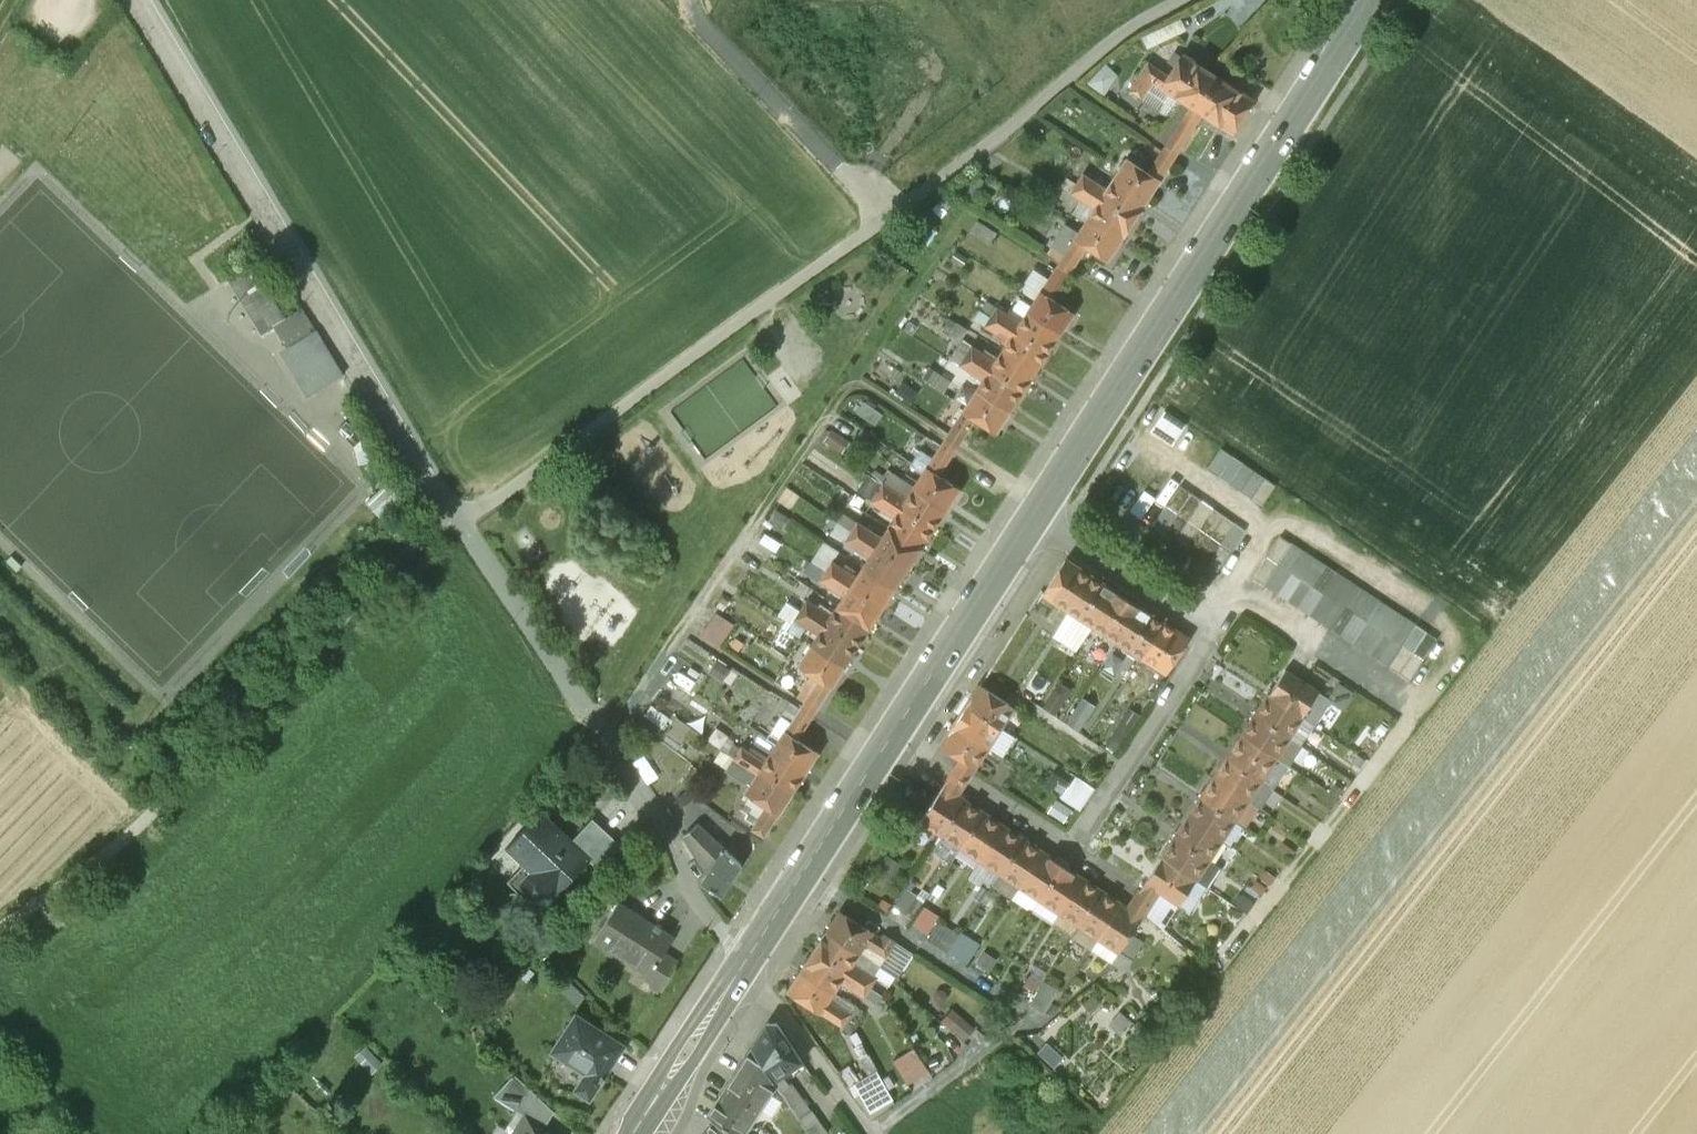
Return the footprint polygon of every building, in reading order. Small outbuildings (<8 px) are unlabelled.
[(1218,77),(1183,54),(1168,76),(1161,87),(1190,106),(1196,110),(1218,77)] [(1168,76),(1148,62),(1130,90),(1141,97),(1152,81),(1161,87),(1168,76)] [(1190,106),(1167,143),(1178,150),(1202,114),(1231,133),(1253,100),(1218,77),(1196,110),(1190,106)] [(1178,150),(1167,143),(1162,150),(1174,157),(1178,150)] [(1147,173),(1127,159),(1113,180),(1146,200),(1174,157),(1162,150),(1147,173)] [(1146,200),(1113,180),(1107,190),(1083,174),(1077,184),(1133,220),(1146,200)] [(1133,220),(1077,184),(1071,193),(1095,208),(1088,218),(1120,239),(1133,220)] [(1120,239),(1088,218),(1060,262),(1072,269),(1086,246),(1107,260),(1120,239)] [(997,233),(978,221),(970,232),(990,244),(997,233)] [(1072,269),(1060,262),(1055,269),(1067,277),(1072,269)] [(284,319),(251,265),(231,277),(264,331),(274,325),(284,319)] [(1055,269),(1027,312),(1060,333),(1073,313),(1052,299),(1067,277),(1055,269)] [(1060,333),(1027,312),(1020,322),(997,307),(991,316),(1047,353),(1060,333)] [(284,319),(274,325),(287,348),(295,343),(321,387),(342,374),(302,308),(284,319)] [(1047,353),(991,316),(985,326),(1009,341),(1002,351),(1034,372),(1047,353)] [(971,345),(963,340),(956,349),(965,355),(971,347),(970,346),(971,345)] [(1002,351),(995,361),(971,346),(971,347),(965,355),(1022,392),(1034,372),(1002,351)] [(1022,392),(965,355),(960,364),(983,380),(977,390),(1009,411),(1022,392)] [(1009,411),(977,390),(948,433),(960,441),(975,418),(996,432),(1009,411)] [(960,441),(948,433),(941,445),(952,452),(960,441)] [(941,445),(913,488),(946,509),(959,489),(938,475),(952,452),(941,445)] [(1232,455),(1218,476),(1229,483),(1242,463),(1232,455)] [(1243,463),(1229,483),(1240,490),(1253,470),(1243,463)] [(1254,470),(1240,491),(1251,498),(1264,477),(1254,470)] [(1265,478),(1251,498),(1262,505),(1275,485),(1265,478)] [(946,509),(913,488),(907,498),(883,483),(877,492),(933,528),(946,509)] [(1180,485),(1166,505),(1176,512),(1190,492),(1180,485)] [(933,528),(877,492),(871,501),(894,517),(888,527),(920,548),(933,528)] [(1191,493),(1177,513),(1187,520),(1201,500),(1191,493)] [(1202,500),(1188,520),(1198,528),(1212,507),(1202,500)] [(1176,512),(1166,505),(1152,526),(1162,533),(1176,512)] [(1213,508),(1199,528),(1209,535),(1223,515),(1213,508)] [(1177,513),(1163,533),(1173,540),(1187,520),(1177,513)] [(1224,515),(1210,536),(1220,543),(1234,523),(1224,515)] [(1188,520),(1174,541),(1184,548),(1198,528),(1188,520)] [(920,548),(888,527),(881,537),(857,522),(851,531),(875,546),(908,567),(920,548)] [(1234,523),(1220,543),(1231,550),(1245,530),(1234,523)] [(1209,535),(1199,528),(1185,548),(1195,556),(1209,535)] [(1110,535),(1101,529),(1097,534),(1107,540),(1110,535)] [(908,567),(875,546),(851,531),(845,540),(869,556),(863,565),(895,587),(908,567)] [(1210,536),(1195,556),(1206,563),(1220,543),(1210,536)] [(1280,536),(1266,556),(1277,563),(1290,543),(1280,536)] [(1231,550),(1220,543),(1206,563),(1217,571),(1231,550)] [(1291,543),(1278,564),(1289,571),(1302,551),(1291,543)] [(1302,551),(1289,571),(1300,579),(1313,558),(1302,551)] [(1266,556),(1253,577),(1263,584),(1277,563),(1266,556)] [(1313,558),(1300,579),(1311,586),(1324,565),(1313,558)] [(1065,559),(1043,593),(1069,609),(1090,576),(1065,559)] [(895,587),(863,565),(856,576),(832,561),(826,570),(850,585),(882,606),(895,587)] [(1289,571),(1278,564),(1264,584),(1276,592),(1289,571)] [(1324,565),(1311,586),(1322,593),(1336,573),(1324,565)] [(882,606),(850,585),(826,570),(820,579),(844,594),(837,605),(870,626),(882,606)] [(1289,571),(1276,592),(1287,599),(1300,579),(1289,571)] [(1336,573),(1322,593),(1333,600),(1347,580),(1336,573)] [(1114,591),(1090,576),(1069,609),(1093,625),(1114,591)] [(1300,579),(1287,599),(1298,606),(1311,586),(1300,579)] [(1347,580),(1333,600),(1344,607),(1358,587),(1347,580)] [(1311,586),(1298,606),(1309,613),(1322,593),(1311,586)] [(1358,587),(1344,607),(1355,615),(1369,594),(1358,587)] [(1138,607),(1114,591),(1093,625),(1117,641),(1138,607)] [(1322,593),(1309,613),(1320,621),(1333,600),(1322,593)] [(1369,594),(1355,615),(1366,622),(1380,602),(1369,594)] [(870,626),(837,605),(831,615),(807,600),(801,609),(857,645),(870,626)] [(1333,600),(1320,621),(1331,628),(1344,607),(1333,600)] [(1380,602),(1366,622),(1378,630),(1391,609),(1380,602)] [(1163,623),(1138,607),(1117,641),(1141,656),(1163,623)] [(1344,607),(1331,628),(1342,635),(1355,615),(1344,607)] [(718,608),(705,632),(725,642),(738,618),(718,608)] [(857,645),(801,609),(795,618),(819,633),(812,643),(844,665),(857,645)] [(1391,609),(1378,630),(1389,637),(1403,617),(1391,609)] [(1355,615),(1342,635),(1353,642),(1366,622),(1355,615)] [(1403,617),(1389,637),(1401,645),(1414,625),(1415,625),(1403,617)] [(1378,630),(1366,622),(1353,642),(1365,650),(1378,630)] [(1188,639),(1163,623),(1141,656),(1166,672),(1188,639)] [(1415,625),(1402,645),(1412,652),(1426,632),(1415,625)] [(1378,630),(1365,650),(1376,657),(1389,637),(1378,630)] [(1426,632),(1412,652),(1423,659),(1436,639),(1426,632)] [(1389,637),(1376,657),(1388,665),(1401,645),(1389,637)] [(844,665),(812,643),(799,664),(820,678),(805,701),(816,708),(844,665)] [(1402,645),(1388,666),(1399,673),(1412,652),(1402,645)] [(1412,652),(1399,673),(1409,680),(1423,659),(1412,652)] [(1318,691),(1285,669),(1268,695),(1302,716),(1301,717),(1313,725),(1321,712),(1310,704),(1318,691)] [(1060,681),(1042,707),(1055,716),(1073,689),(1060,681)] [(1014,706),(980,684),(966,705),(1000,727),(1014,706)] [(1302,716),(1268,695),(1255,714),(1289,736),(1300,743),(1313,725),(1301,717),(1302,716)] [(1083,697),(1066,723),(1079,731),(1096,705),(1083,697)] [(800,708),(790,701),(781,715),(781,716),(779,719),(782,724),(778,730),(784,733),(776,744),(772,751),(804,772),(818,752),(797,738),(812,716),(800,708)] [(816,708),(805,701),(800,708),(812,716),(816,708)] [(1000,727),(966,705),(954,725),(987,746),(1000,727)] [(1129,706),(1105,744),(1117,751),(1130,730),(1131,732),(1142,714),(1129,706)] [(1289,736),(1255,714),(1242,734),(1276,756),(1275,757),(1286,764),(1300,743),(1289,736)] [(987,746),(954,725),(940,745),(961,759),(957,765),(970,773),(987,746)] [(776,744),(760,733),(754,742),(771,753),(772,751),(776,744)] [(1276,756),(1242,734),(1227,758),(1260,780),(1260,781),(1270,787),(1278,774),(1268,767),(1275,757),(1276,756)] [(804,772),(772,751),(771,753),(765,762),(741,746),(734,757),(758,773),(759,771),(792,792),(804,772)] [(792,792),(759,771),(758,773),(734,757),(726,769),(746,782),(747,781),(751,783),(746,791),(767,805),(752,828),(763,835),(792,792)] [(1260,780),(1227,758),(1214,778),(1247,800),(1248,799),(1259,806),(1271,788),(1270,787),(1260,781),(1260,780)] [(965,781),(970,773),(957,765),(952,772),(947,780),(960,788),(965,781)] [(1247,800),(1214,778),(1201,798),(1234,820),(1234,819),(1244,826),(1257,806),(1247,800)] [(947,780),(921,819),(942,833),(964,799),(956,794),(960,788),(947,780)] [(1234,820),(1201,798),(1188,817),(1221,839),(1234,820)] [(964,799),(942,833),(961,846),(983,812),(964,799)] [(983,812),(961,846),(981,859),(1003,825),(983,812)] [(567,841),(538,813),(505,848),(522,864),(507,881),(541,913),(589,862),(567,841)] [(619,846),(589,817),(567,841),(589,862),(597,869),(619,846)] [(1221,839),(1188,817),(1175,837),(1208,859),(1221,839)] [(724,848),(698,823),(684,834),(707,873),(724,848)] [(1003,825),(981,859),(1001,872),(1022,838),(1003,825)] [(1208,859),(1175,837),(1162,857),(1195,879),(1206,886),(1219,866),(1208,859)] [(1022,838),(1001,872),(1020,885),(1042,851),(1022,838)] [(707,873),(702,882),(720,894),(740,863),(724,848),(707,873)] [(1042,851),(1020,885),(1040,898),(1061,864),(1042,851)] [(1195,879),(1162,857),(1131,904),(1144,912),(1158,890),(1171,898),(1178,903),(1179,904),(1195,879)] [(1081,877),(1061,864),(1040,898),(1059,911),(1081,877)] [(1081,877),(1059,911),(1079,924),(1101,890),(1081,877)] [(900,904),(916,913),(927,895),(911,885),(900,904)] [(1101,890),(1079,924),(1072,934),(1072,935),(1092,949),(1099,938),(1098,937),(1120,903),(1101,890)] [(1178,903),(1171,898),(1164,908),(1172,913),(1178,903)] [(620,901),(597,936),(652,971),(664,952),(674,936),(662,928),(664,924),(658,921),(656,924),(620,901)] [(1120,903),(1098,937),(1099,938),(1092,949),(1112,962),(1144,912),(1131,904),(1128,908),(1120,903)] [(854,917),(841,908),(827,931),(859,952),(865,943),(886,956),(896,941),(884,933),(881,937),(872,931),(853,919),(854,917)] [(943,917),(931,936),(973,960),(984,940),(943,917)] [(859,952),(827,931),(814,950),(870,986),(876,977),(852,962),(859,952)] [(870,986),(814,950),(801,970),(834,991),(840,980),(864,996),(870,986)] [(679,961),(664,952),(652,971),(656,974),(654,986),(660,990),(679,961)] [(834,991),(801,970),(788,990),(841,1025),(849,1013),(828,999),(834,991)] [(957,1004),(945,1017),(969,1039),(981,1026),(957,1004)] [(625,1044),(577,1013),(554,1049),(588,1072),(577,1089),(591,1097),(603,1079),(604,1080),(608,1074),(606,1073),(625,1044)] [(802,1061),(777,1022),(767,1022),(751,1046),(774,1079),(802,1061)] [(1063,1057),(1047,1042),(1038,1052),(1054,1066),(1063,1057)] [(921,1045),(898,1054),(908,1081),(931,1072),(921,1045)] [(751,1046),(707,1113),(714,1118),(736,1133),(774,1079),(751,1046)] [(874,1111),(899,1097),(882,1066),(857,1080),(874,1111)] [(514,1072),(494,1094),(525,1114),(525,1113),(544,1125),(554,1110),(514,1072)] [(807,1104),(796,1112),(799,1118),(811,1110),(807,1104)] [(525,1113),(525,1114),(512,1133),(558,1133),(544,1125),(525,1113)] [(703,1133),(736,1133),(714,1118),(703,1133)]
